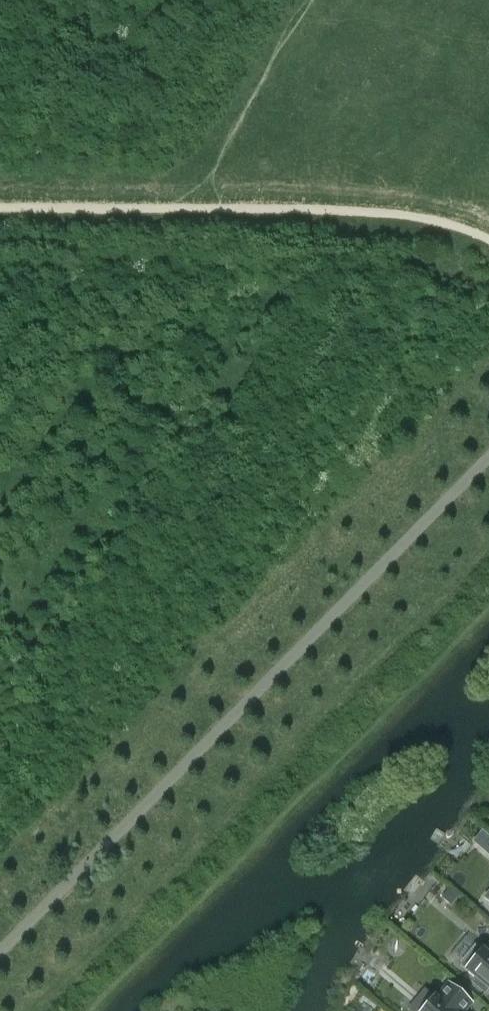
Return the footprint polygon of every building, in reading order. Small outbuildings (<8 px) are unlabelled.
[(483,950),(477,945),(460,966),(476,979),(473,983),(484,992),(487,989),(488,990),(488,943),(483,950)] [(471,1004),(447,983),(435,997),(423,1010),(465,1010),(471,1004)]
